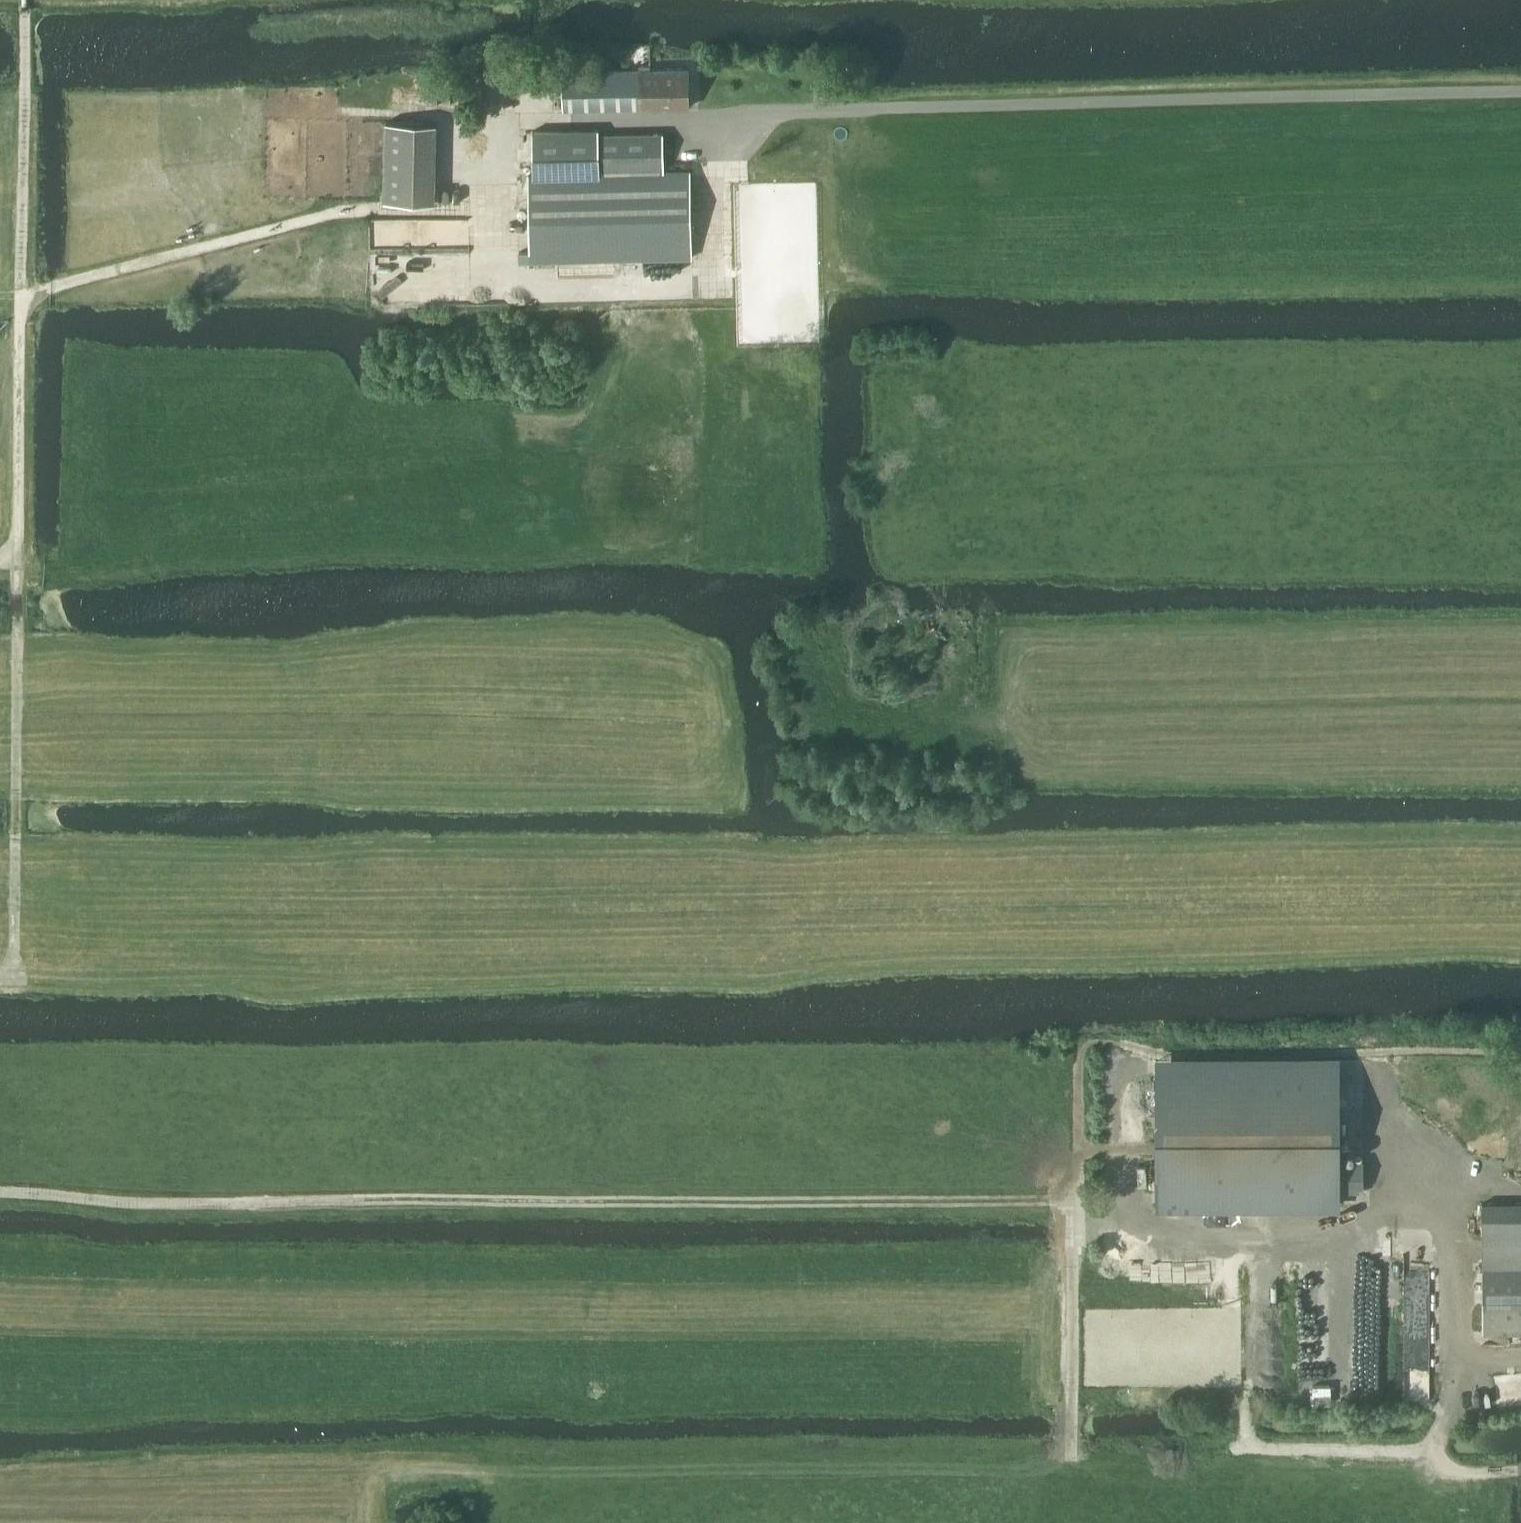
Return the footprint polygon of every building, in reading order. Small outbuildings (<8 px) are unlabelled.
[(651,68),(629,69),(563,71),(564,109),(641,107),(641,108),(690,107),(689,67),(651,68)] [(436,202),(438,123),(386,121),(385,201),(436,202)] [(534,174),(530,175),(532,261),(693,258),(691,171),(610,173),(610,169),(665,168),(664,133),(599,134),(599,129),(533,131),(534,174)] [(1340,1055),(1155,1056),(1155,1209),(1341,1209),(1341,1190),(1363,1190),(1363,1159),(1341,1159),(1340,1055)] [(1520,1330),(1520,1262),(1483,1262),(1484,1330),(1520,1330)]
